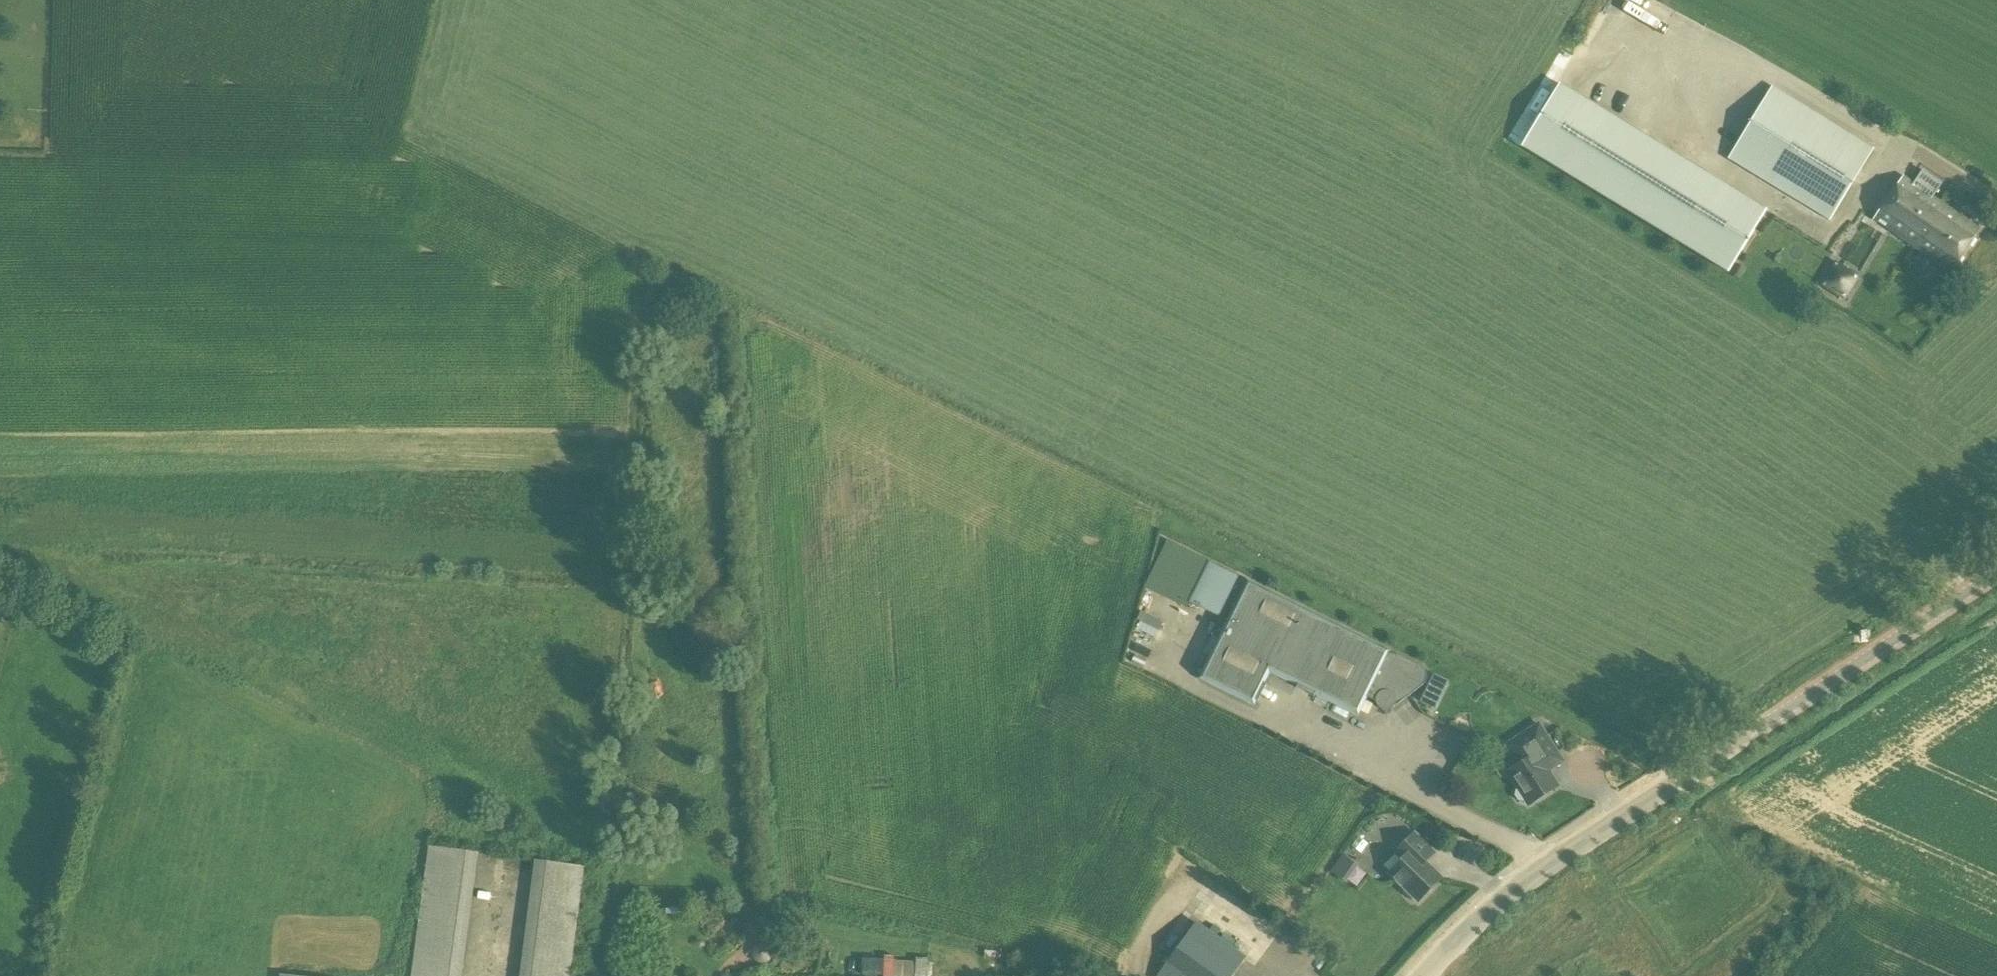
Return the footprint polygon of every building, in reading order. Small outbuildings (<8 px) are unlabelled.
[(1728,116),(1646,76),(1637,93),(1643,96),(1637,110),(1713,147),(1728,116)] [(1560,85),(1523,146),(1728,271),(1738,255),(1764,213),(1766,210),(1740,194),(1703,172),(1673,153),(1636,131),(1567,89),(1560,85)] [(1829,221),(1873,148),(1773,86),(1728,160),(1829,221)] [(1948,272),(1978,228),(1903,176),(1873,220),(1948,272)] [(1218,616),(1238,577),(1209,563),(1190,602),(1218,616)] [(1392,661),(1384,657),(1388,649),(1246,579),(1195,679),(1249,705),(1265,672),(1353,714),(1362,696),(1370,701),(1371,701),(1372,703),(1374,707),(1379,710),(1384,710),(1388,708),(1391,704),(1392,705),(1421,684),(1423,682),(1425,676),(1424,671),(1421,666),(1417,663),(1396,653),(1392,661)] [(1426,688),(1420,701),(1436,709),(1442,695),(1426,688)] [(1528,803),(1556,785),(1546,770),(1561,760),(1537,723),(1505,743),(1518,763),(1506,770),(1517,787),(1514,789),(1513,794),(1517,799),(1522,800),(1524,798),(1528,803)] [(1417,900),(1440,877),(1424,861),(1432,852),(1411,832),(1394,851),(1401,857),(1387,872),(1404,888),(1401,891),(1410,899),(1413,896),(1417,900)] [(429,846),(411,975),(462,975),(479,853),(429,846)] [(584,866),(534,860),(519,975),(570,975),(584,866)] [(1246,957),(1196,922),(1156,975),(1232,975),(1246,957)] [(761,963),(762,963),(763,963),(764,963),(765,963),(765,962),(766,962),(767,961),(768,961),(768,960),(769,960),(769,959),(770,958),(770,957),(771,956),(771,955),(771,954),(771,953),(771,952),(771,951),(771,950),(771,949),(770,949),(770,948),(770,947),(769,947),(769,946),(768,945),(767,945),(767,944),(766,944),(765,943),(764,943),(763,943),(762,942),(761,942),(760,942),(759,942),(758,943),(757,943),(756,943),(756,944),(755,944),(754,945),(753,945),(753,946),(752,946),(752,947),(752,948),(751,948),(751,949),(751,950),(750,950),(750,951),(750,952),(750,953),(750,954),(750,955),(751,956),(751,957),(752,958),(752,959),(753,960),(754,961),(755,961),(755,962),(756,962),(757,963),(758,963),(759,963),(760,963),(761,963)]
